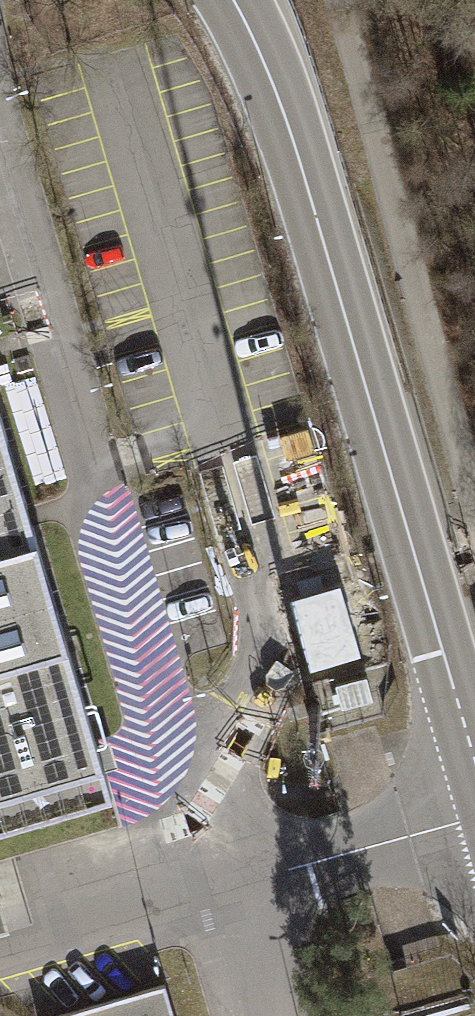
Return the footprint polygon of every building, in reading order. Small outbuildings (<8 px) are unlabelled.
[(226,321),(293,618),(361,603),(294,306),(226,321)] [(110,797),(0,421),(0,829),(110,797)] [(11,931),(0,895),(0,934),(11,931)] [(164,985),(56,1015),(173,1015),(164,985)]
